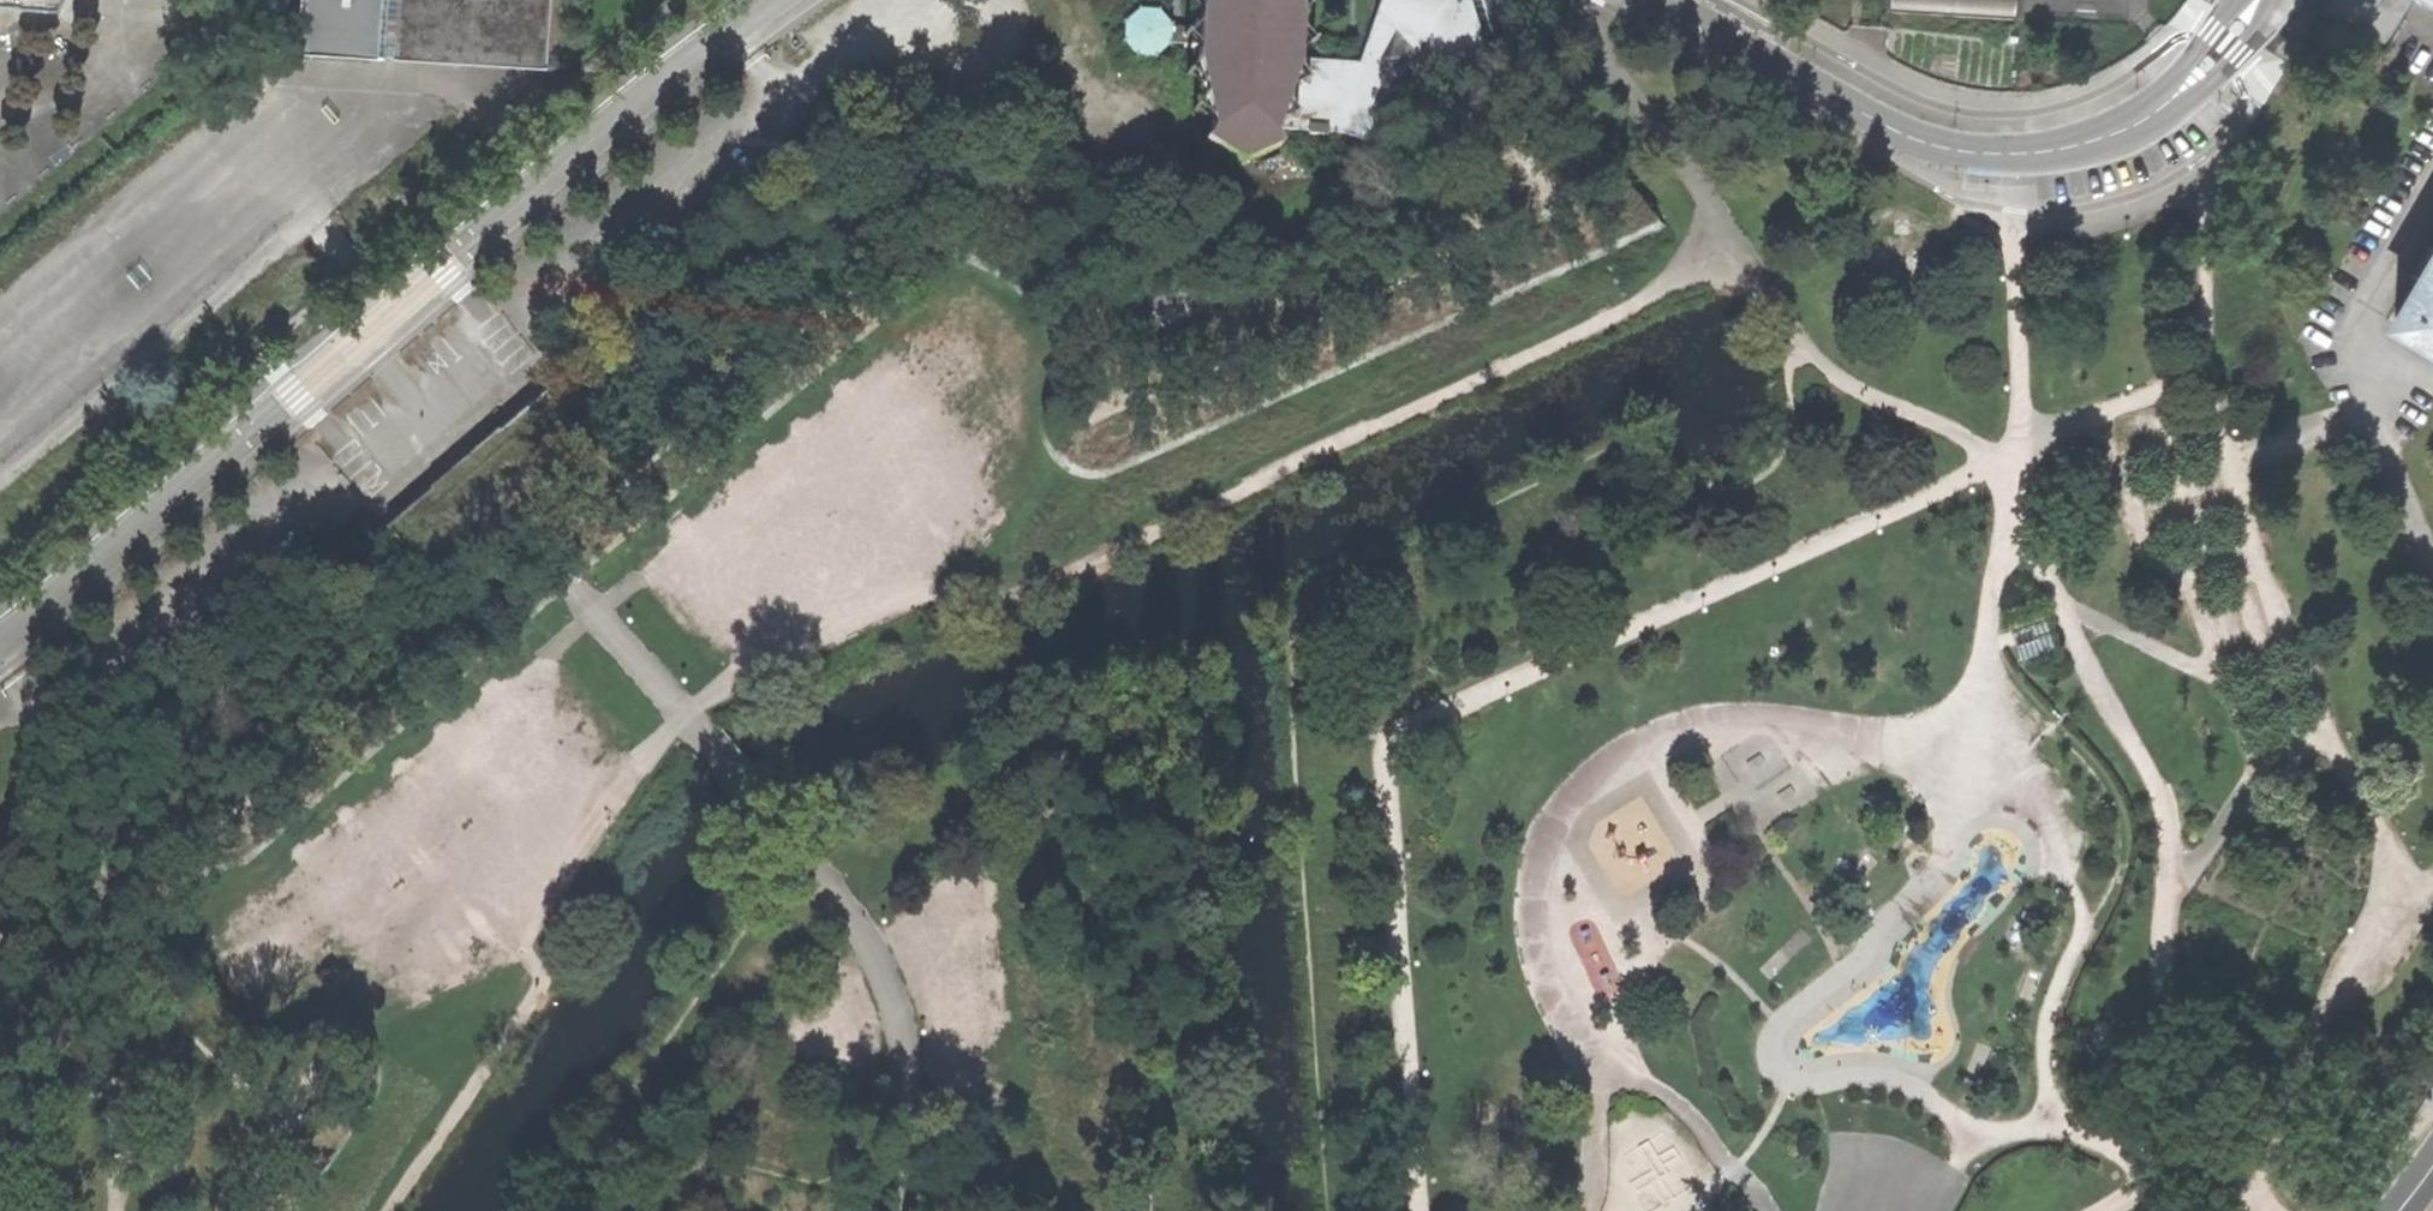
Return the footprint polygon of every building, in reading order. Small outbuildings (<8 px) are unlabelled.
[(297,51),(530,66),(541,67),(545,0),(299,0),(297,51)] [(1196,10),(1196,27),(1167,24),(1154,6),(1134,6),(1122,17),(1120,38),(1136,55),(1154,57),(1169,44),(1196,44),(1197,60),(1210,130),(1203,142),(1236,159),(1246,158),(1280,145),(1279,140),(1274,136),(1276,126),(1305,126),(1305,133),(1324,134),(1326,128),(1338,129),(1379,140),(1401,80),(1483,49),(1465,12),(1480,5),(1496,49),(1512,46),(1498,0),(1382,0),(1357,68),(1340,67),(1339,60),(1316,60),(1315,67),(1295,66),(1295,54),(1292,51),(1299,21),(1295,0),(1199,0),(1196,10)] [(1887,11),(1892,8),(2013,14),(2022,21),(2023,0),(1887,0),(1887,11)] [(2387,51),(2418,1),(2417,0),(2331,0),(2324,11),(2387,51)] [(2432,345),(2432,249),(2431,252),(2391,320),(2432,345)] [(2014,645),(2019,659),(2054,648),(2040,605),(2005,616),(2009,630),(2028,624),(2033,638),(2014,645)]
